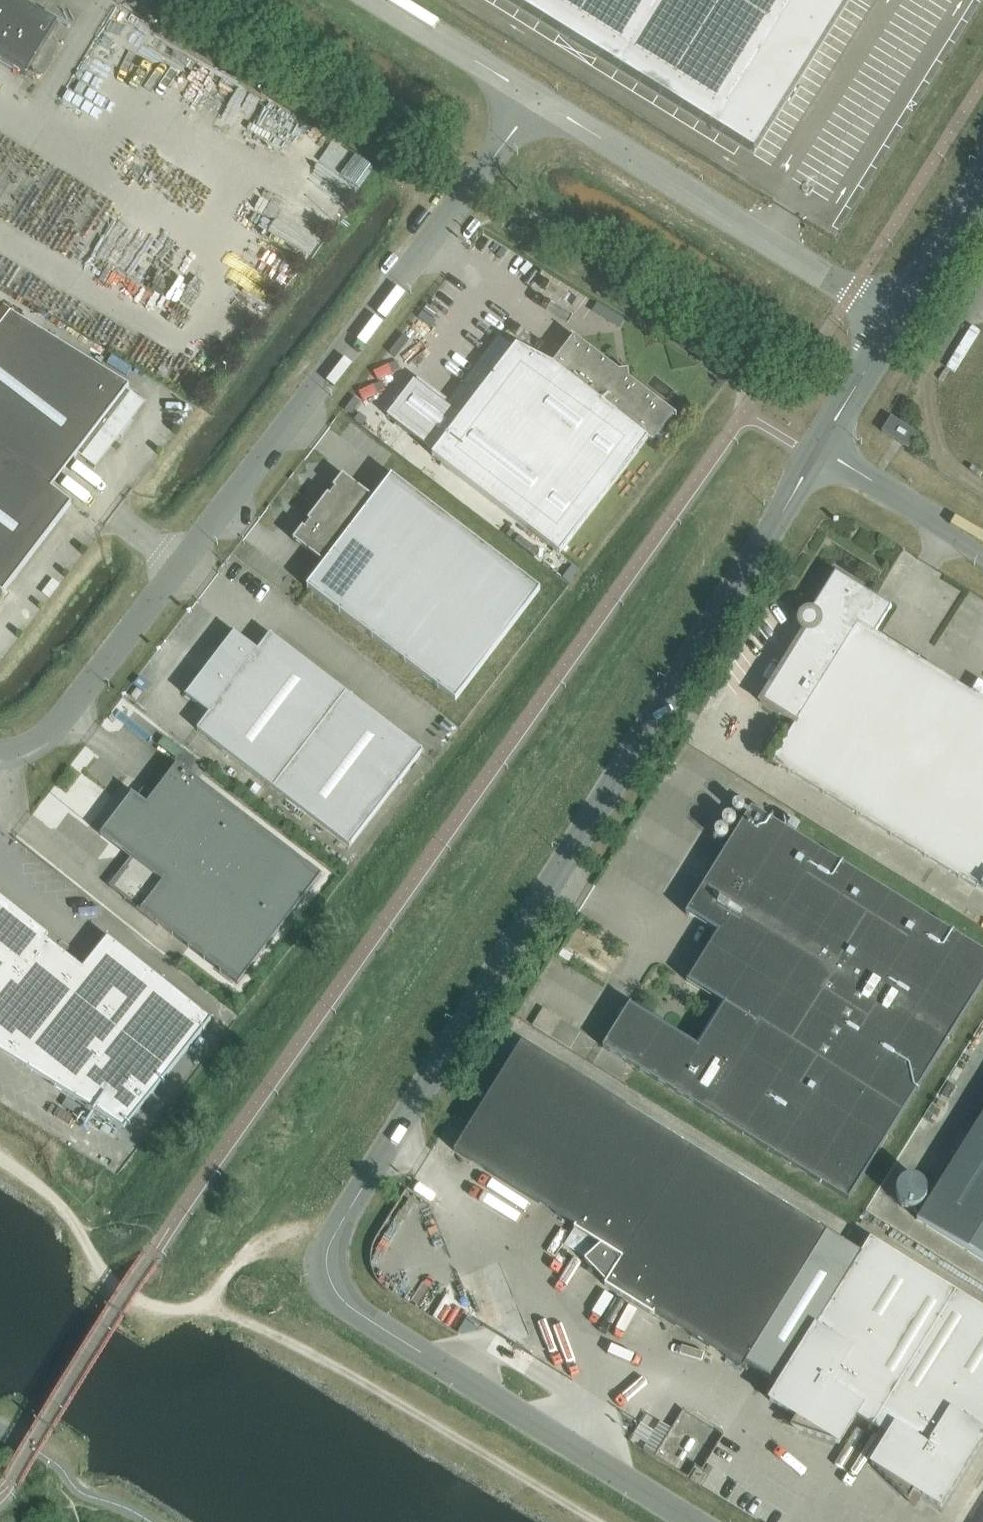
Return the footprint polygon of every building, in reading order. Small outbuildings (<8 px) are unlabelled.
[(19,0),(0,0),(0,60),(26,76),(58,23),(19,0)] [(753,154),(849,0),(506,0),(753,154)] [(354,203),(378,167),(314,126),(300,148),(321,162),(312,175),(354,203)] [(52,488),(79,452),(95,464),(118,434),(122,437),(118,434),(129,420),(133,423),(134,422),(132,421),(145,403),(128,389),(130,386),(11,313),(0,327),(0,449),(52,488)] [(676,417),(676,416),(677,416),(629,379),(628,370),(619,371),(572,335),(571,336),(573,338),(552,365),(516,346),(515,347),(499,335),(446,404),(415,380),(387,416),(435,452),(432,456),(529,530),(560,553),(647,439),(652,443),(674,415),(676,417)] [(918,433),(891,417),(884,429),(882,432),(894,439),(901,444),(908,448),(918,433)] [(52,488),(0,449),(0,591),(3,593),(72,503),(52,488)] [(328,494),(318,507),(498,645),(541,589),(392,476),(374,499),(343,475),(333,487),(335,489),(330,496),(328,494)] [(455,701),(498,645),(318,507),(308,521),(310,522),(305,529),(303,527),(293,540),(325,564),(307,587),(455,701)] [(883,621),(892,607),(836,572),(812,610),(811,610),(807,610),(804,612),(801,614),(800,617),(799,621),(800,625),(803,629),(805,630),(760,702),(795,724),(772,761),(976,888),(982,877),(982,700),(876,633),(883,621)] [(273,788),(346,693),(270,634),(258,650),(234,632),(186,696),(209,714),(197,730),(273,788)] [(423,751),(346,693),(273,788),(350,847),(423,751)] [(130,794),(132,795),(114,817),(101,835),(136,862),(129,870),(124,866),(109,886),(238,985),(322,875),(177,764),(153,796),(143,789),(138,797),(132,792),(130,794)] [(733,809),(733,810),(734,811),(734,812),(735,813),(736,813),(738,814),(739,814),(740,813),(742,813),(742,812),(743,811),(743,810),(744,809),(744,808),(744,807),(744,806),(743,805),(742,804),(741,803),(740,802),(739,802),(737,802),(736,803),(735,803),(734,805),(733,805),(733,806),(732,808),(733,809)] [(625,1010),(622,1008),(617,1017),(620,1019),(602,1047),(848,1200),(982,983),(982,952),(751,808),(685,914),(717,932),(686,981),(723,1004),(697,1045),(630,1003),(625,1010)] [(723,817),(723,818),(722,820),(722,821),(722,823),(723,824),(724,826),(724,827),(725,828),(727,828),(728,829),(730,829),(731,828),(733,827),(734,827),(735,825),(736,823),(736,822),(736,821),(736,820),(735,819),(735,818),(734,817),(733,816),(732,815),(731,815),(729,815),(728,815),(727,815),(726,815),(725,816),(724,817),(723,817)] [(722,827),(720,827),(718,828),(717,829),(716,830),(715,832),(714,833),(715,835),(715,836),(716,838),(717,839),(719,840),(720,841),(722,841),(724,840),(726,839),(727,839),(727,838),(728,837),(728,835),(728,834),(728,833),(728,832),(728,831),(727,830),(726,828),(725,828),(724,827),(722,827)] [(0,897),(0,1052),(124,1129),(211,1019),(108,937),(83,968),(46,939),(48,936),(0,897)] [(543,1008),(532,1025),(570,1049),(581,1032),(543,1008)] [(522,1042),(454,1151),(575,1226),(574,1229),(601,1245),(584,1260),(606,1283),(604,1285),(653,1315),(654,1313),(743,1368),(827,1232),(522,1042)] [(916,1219),(982,1261),(982,1112),(916,1219)] [(897,1187),(896,1192),(896,1197),(898,1201),(901,1205),(903,1206),(908,1208),(913,1209),(917,1207),(921,1205),(925,1201),(926,1196),(926,1191),(925,1187),(922,1183),(918,1180),(913,1178),(908,1178),(904,1180),(900,1183),(897,1187)] [(870,1238),(859,1256),(770,1400),(803,1421),(798,1430),(839,1444),(856,1417),(865,1422),(872,1427),(956,1292),(870,1238)] [(877,1455),(871,1464),(902,1494),(907,1486),(941,1507),(982,1439),(982,1309),(956,1292),(872,1427),(888,1437),(877,1455)] [(705,1476),(696,1470),(690,1479),(700,1485),(705,1476)]
